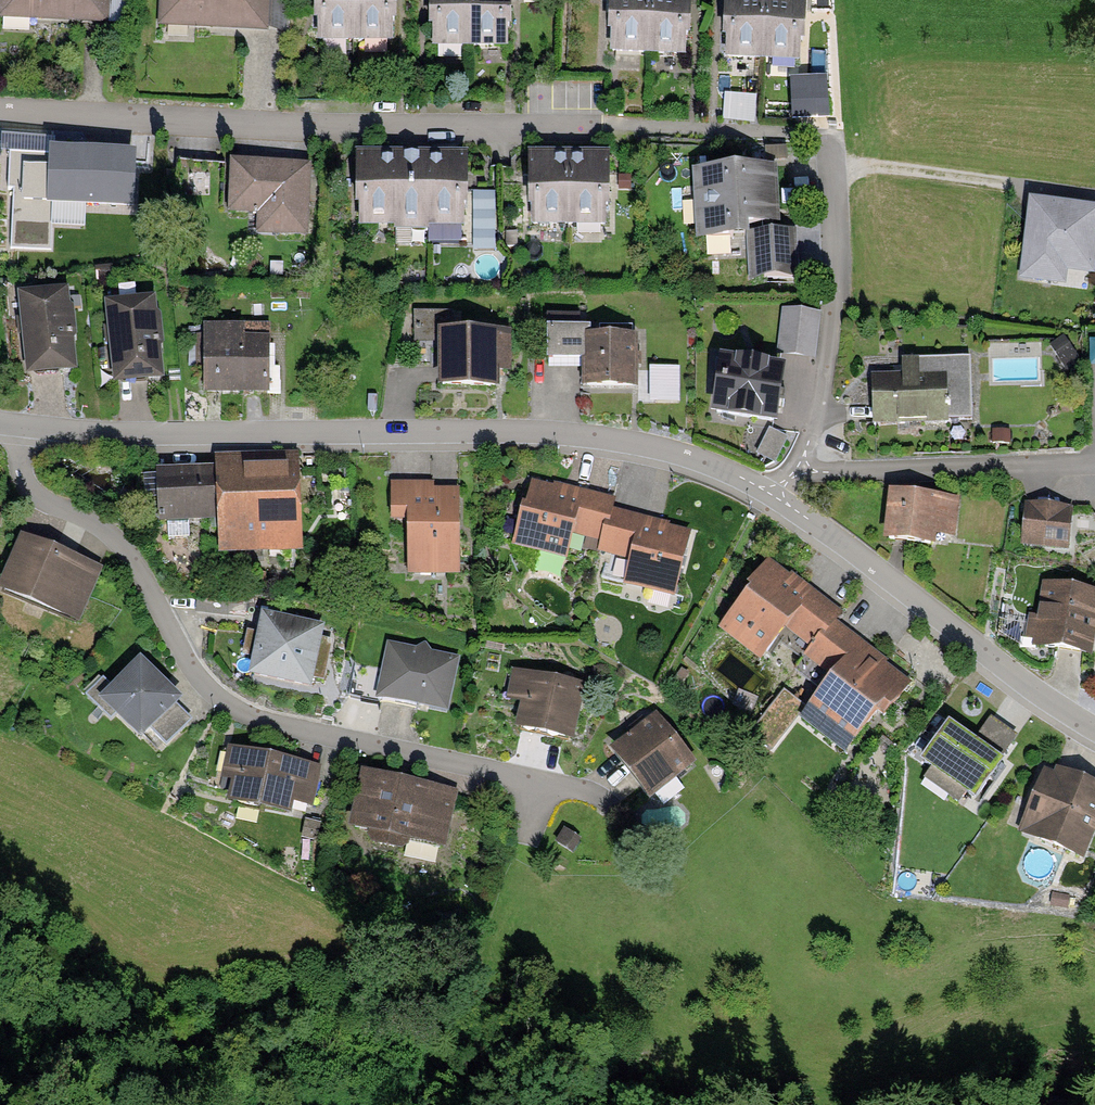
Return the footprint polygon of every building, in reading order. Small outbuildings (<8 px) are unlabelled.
[(2,15),(105,20),(106,0),(2,0),(2,15)] [(161,23),(286,30),(288,0),(162,0),(161,23)] [(317,20),(320,20),(320,39),(391,39),(391,21),(394,21),(394,0),(317,0),(317,20)] [(432,26),(435,26),(435,45),(506,45),(506,26),(509,26),(509,0),(432,0),(432,26)] [(611,31),(614,31),(613,49),(684,53),(685,35),(688,35),(690,0),(613,0),(611,31)] [(726,36),(729,37),(728,55),(799,59),(800,40),(803,40),(805,0),(727,0),(726,36)] [(824,82),(792,84),(795,119),(827,116),(824,82)] [(727,94),(726,117),(756,119),(757,95),(727,94)] [(132,159),(10,153),(8,189),(13,189),(10,248),(51,250),(53,201),(130,205),(132,159)] [(466,161),(358,161),(358,203),(362,203),(362,224),(463,224),(463,205),(466,205),(466,161)] [(609,161),(531,161),(531,204),(534,204),(534,222),(605,222),(605,204),(608,204),(609,161)] [(308,168),(233,164),(231,210),(277,213),(276,231),(305,233),(308,168)] [(771,169),(699,173),(703,238),(733,237),(732,225),(774,223),(771,169)] [(496,241),(496,192),(474,192),(475,241),(496,241)] [(1024,195),(1014,280),(1066,286),(1068,273),(1094,276),(1094,203),(1024,195)] [(793,231),(761,233),(764,279),(796,277),(793,231)] [(72,292),(21,298),(28,367),(79,362),(72,292)] [(156,302),(109,307),(116,381),(163,377),(156,302)] [(416,314),(416,343),(440,343),(440,387),(496,387),(496,364),(506,364),(506,335),(450,336),(450,314),(416,314)] [(816,317),(785,314),(781,352),(812,356),(816,317)] [(587,386),(632,386),(632,328),(600,328),(600,340),(589,340),(589,330),(578,330),(578,317),(549,317),(549,361),(587,361),(587,386)] [(243,331),(205,331),(205,336),(198,336),(198,365),(205,365),(205,388),(268,389),(268,344),(243,344),(243,331)] [(904,378),(870,379),(872,423),(972,419),(970,359),(903,361),(904,378)] [(780,371),(724,362),(716,412),(773,420),(780,371)] [(678,370),(654,370),(655,400),(678,400),(678,370)] [(296,536),(294,471),(137,477),(138,505),(158,504),(159,521),(214,519),(214,529),(224,529),(225,539),(296,536)] [(620,507),(535,482),(517,545),(578,563),(586,538),(608,545),(605,554),(638,564),(632,585),(678,598),(696,536),(618,513),(620,507)] [(432,483),(392,484),(393,520),(409,519),(409,563),(458,562),(458,502),(433,502),(432,483)] [(953,503),(894,496),(888,539),(931,544),(933,524),(951,526),(953,503)] [(1069,513),(1028,509),(1025,541),(1065,545),(1069,513)] [(111,565),(30,535),(8,594),(90,624),(111,565)] [(850,619),(774,562),(726,626),(771,659),(794,629),(822,649),(817,656),(843,676),(816,712),(870,752),(921,684),(844,627),(850,619)] [(1047,586),(1038,645),(1086,653),(1094,595),(1094,594),(1047,586)] [(333,630),(270,620),(261,674),(324,684),(333,630)] [(232,627),(223,672),(248,677),(257,632),(232,627)] [(467,660),(394,647),(384,702),(457,715),(467,660)] [(192,701),(146,656),(109,695),(157,742),(165,734),(177,745),(199,723),(184,709),(192,701)] [(590,685),(520,671),(514,702),(533,706),(527,734),(577,744),(590,685)] [(798,715),(778,699),(750,735),(771,750),(798,715)] [(651,792),(688,763),(655,721),(618,751),(651,792)] [(974,743),(950,726),(924,762),(975,797),(1015,741),(989,723),(974,743)] [(316,820),(326,769),(238,752),(232,781),(244,784),(240,805),(316,820)] [(462,794),(372,772),(357,832),(447,854),(462,794)] [(1046,775),(1022,830),(1080,854),(1094,817),(1094,787),(1082,782),(1079,789),(1046,775)]
